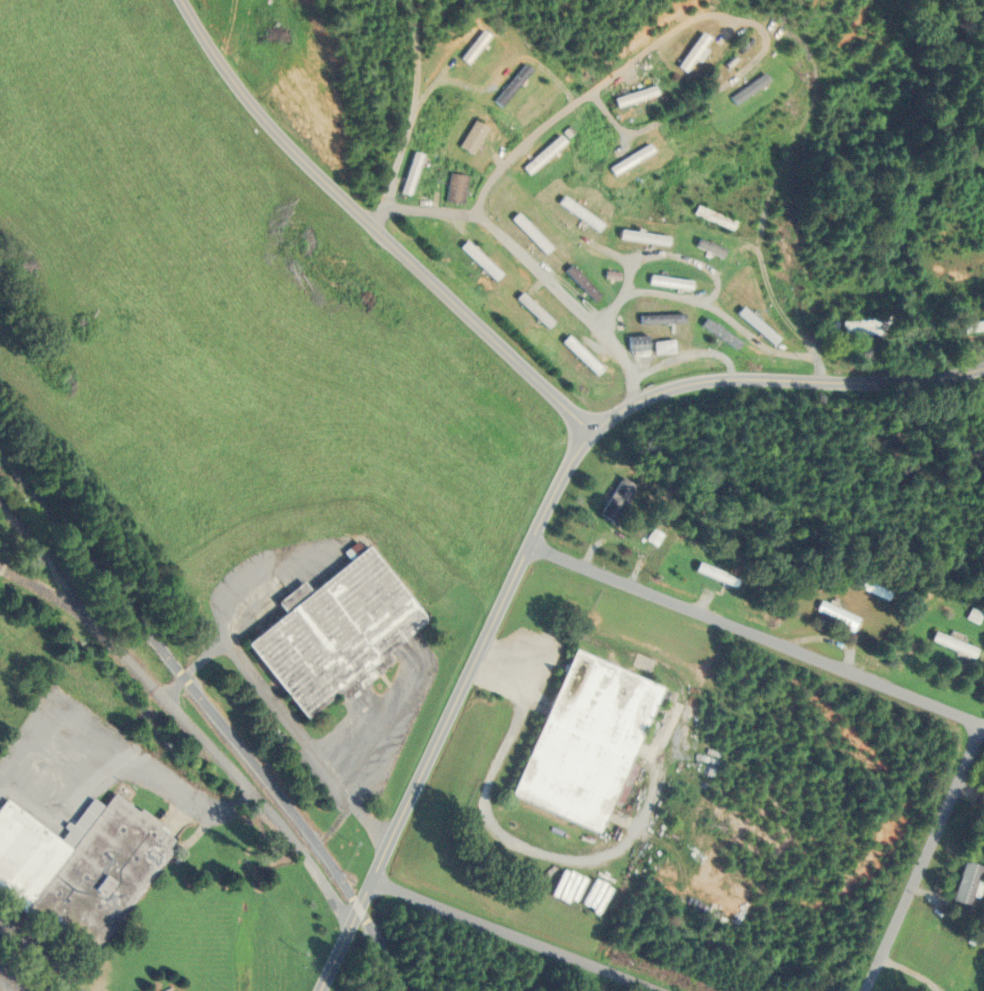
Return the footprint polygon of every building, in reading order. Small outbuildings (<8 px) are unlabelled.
[(458,74),(489,37),(481,30),(450,68),(458,74)] [(707,39),(698,33),(673,68),(682,74),(707,39)] [(751,44),(745,38),(715,68),(721,74),(751,44)] [(496,106),(530,73),(523,66),(489,99),(496,106)] [(727,98),(732,104),(766,81),(761,74),(727,98)] [(653,96),(650,87),(610,98),(612,108),(653,96)] [(470,155),(487,128),(473,120),(456,147),(470,155)] [(522,168),(529,175),(562,142),(556,135),(522,168)] [(611,174),(652,155),(647,146),(607,166),(611,174)] [(420,155),(411,152),(397,193),(406,196),(420,155)] [(461,205),(466,176),(448,173),(443,201),(461,205)] [(596,232),(601,225),(562,197),(557,205),(596,232)] [(730,221),(698,207),(694,214),(727,228),(730,221)] [(550,247),(516,214),(509,220),(543,254),(550,247)] [(683,247),(723,258),(725,250),(685,239),(683,247)] [(458,248),(493,283),(500,276),(465,241),(458,248)] [(599,294),(569,265),(562,272),(591,302),(599,294)] [(687,290),(688,282),(647,276),(646,284),(687,290)] [(508,296),(545,329),(551,322),(515,289),(508,296)] [(776,338),(739,308),(733,315),(771,345),(776,338)] [(638,315),(638,324),(681,324),(681,315),(638,315)] [(889,318),(840,319),(841,339),(889,338),(889,318)] [(699,326),(733,351),(738,343),(704,319),(699,326)] [(958,325),(960,335),(983,331),(983,321),(958,325)] [(594,377),(600,370),(566,336),(559,343),(594,377)] [(625,337),(625,351),(645,351),(645,337),(625,337)] [(671,355),(671,341),(651,341),(651,355),(671,355)] [(633,485),(616,477),(597,515),(614,524),(633,485)] [(251,635),(310,712),(435,617),(376,540),(251,635)] [(732,577),(691,561),(687,570),(729,586),(732,577)] [(851,626),(854,617),(815,601),(811,611),(851,626)] [(927,640),(970,657),(974,648),(931,631),(927,640)] [(586,647),(672,685),(607,831),(521,793),(586,647)] [(94,964),(0,895),(0,810),(10,796),(79,846),(117,794),(183,841),(94,964)] [(967,906),(980,867),(962,861),(949,900),(967,906)]
